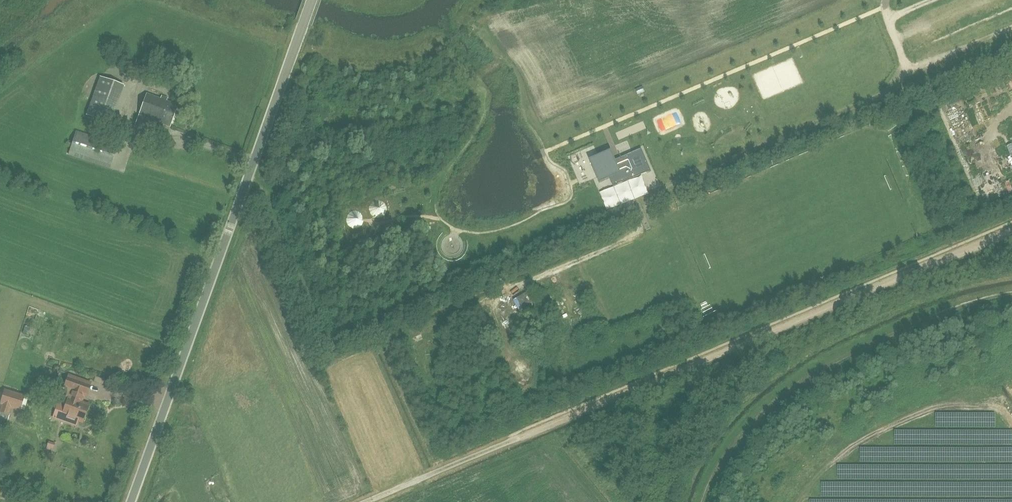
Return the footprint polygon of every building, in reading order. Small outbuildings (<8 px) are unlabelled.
[(153,69),(147,67),(145,75),(143,78),(149,80),(153,69)] [(168,86),(186,92),(189,82),(171,76),(168,86)] [(125,88),(99,79),(86,115),(111,125),(125,88)] [(161,96),(160,98),(147,93),(135,126),(152,133),(156,122),(170,127),(178,105),(166,101),(168,98),(161,96)] [(76,131),(68,155),(109,168),(117,145),(76,131)] [(611,150),(590,160),(599,182),(610,178),(621,173),(620,172),(626,169),(630,179),(651,170),(641,149),(615,160),(611,150)] [(88,405),(81,403),(83,396),(85,396),(90,383),(69,376),(64,389),(69,390),(71,391),(68,398),(66,397),(64,405),(58,403),(53,417),(61,420),(62,415),(77,420),(82,422),(84,417),(86,416),(88,412),(86,410),(88,405)] [(18,397),(18,394),(3,390),(0,399),(0,411),(12,415),(14,411),(18,397)]
